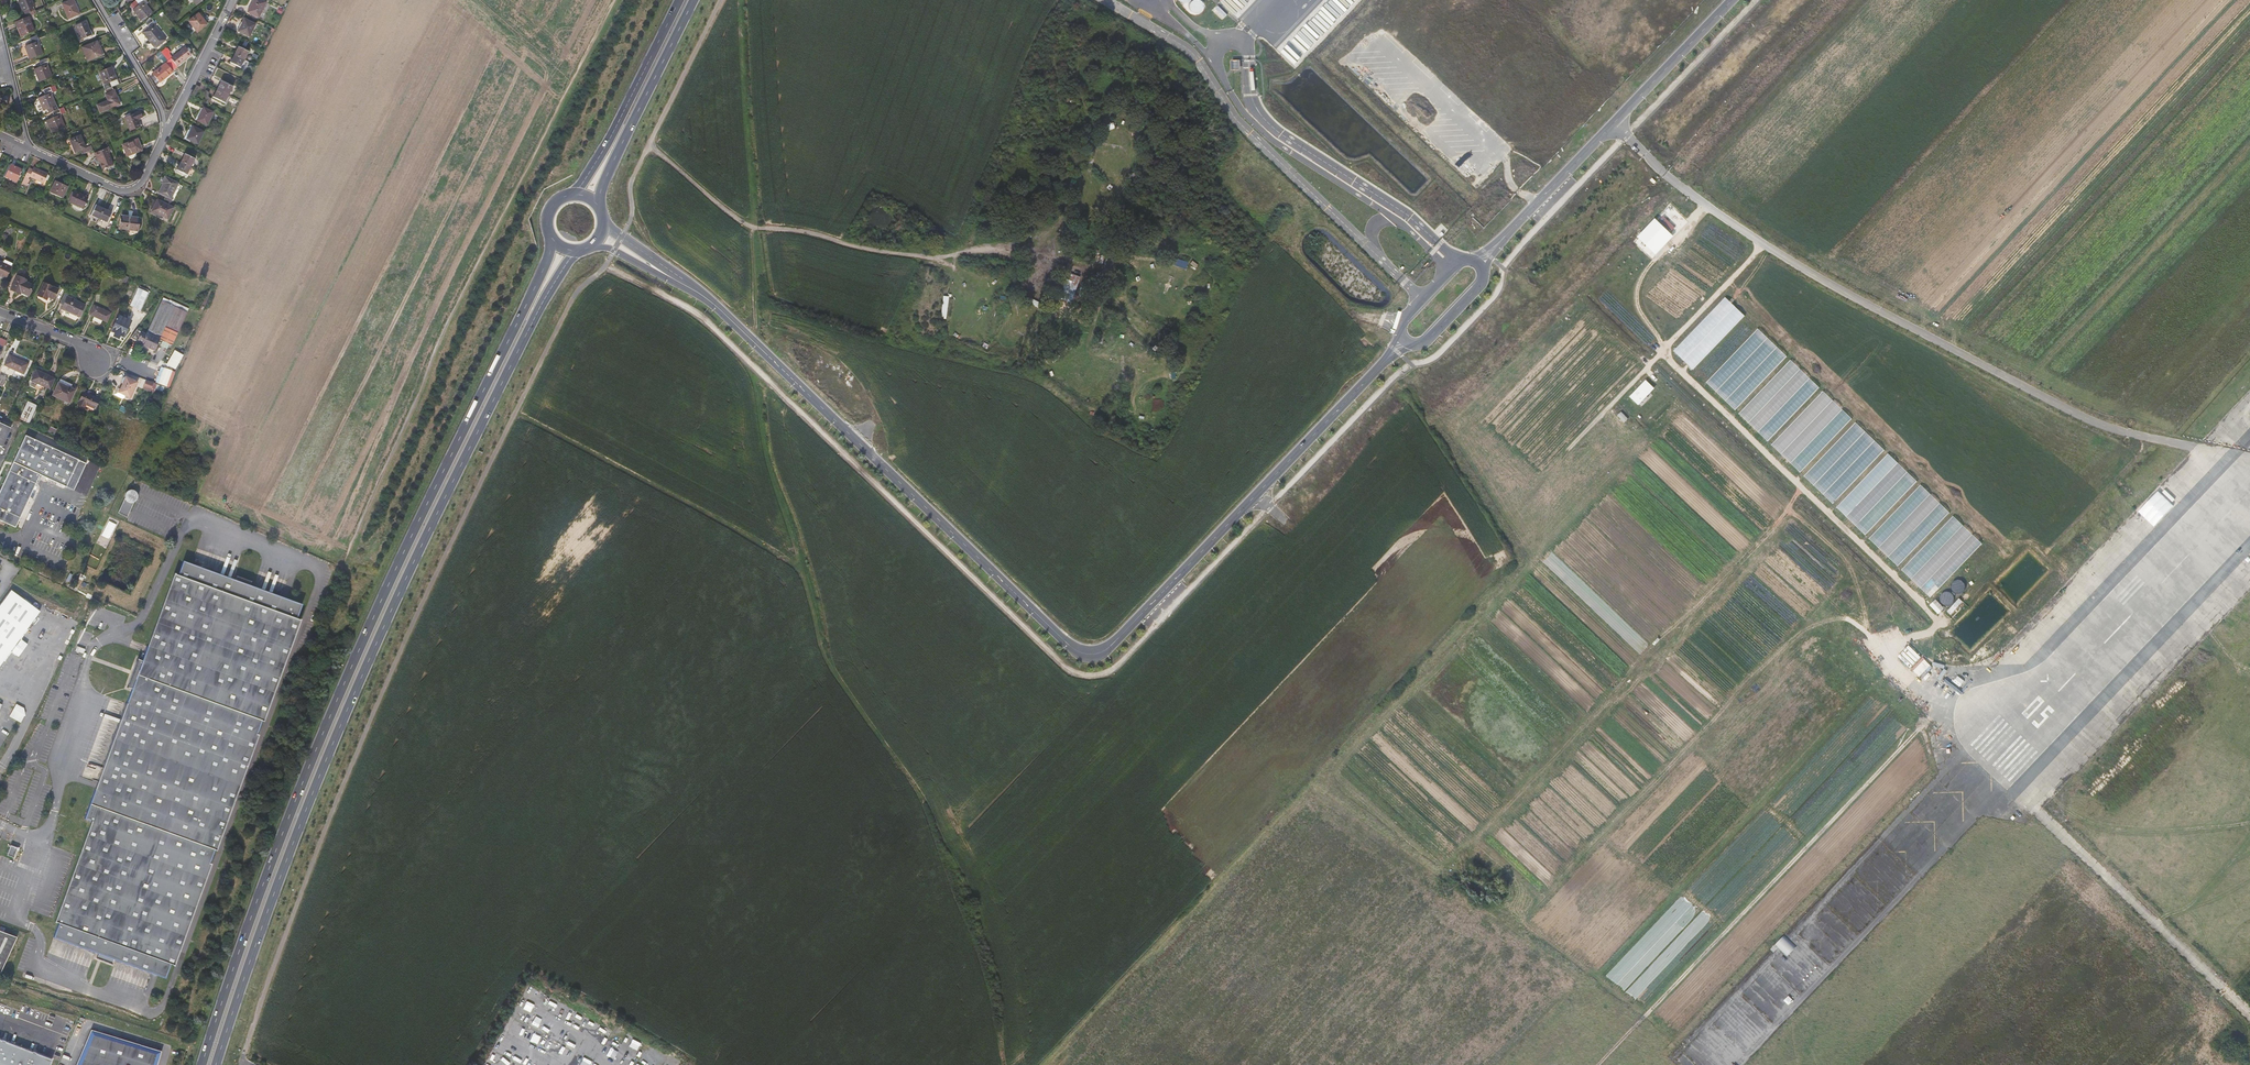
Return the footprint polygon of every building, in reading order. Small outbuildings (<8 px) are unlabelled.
[(24,10),(25,10),(34,6),(35,6),(32,0),(20,0),(24,10)] [(79,14),(74,0),(70,0),(62,4),(68,19),(74,16),(79,14)] [(136,0),(135,0),(129,5),(133,9),(139,4),(136,0)] [(146,5),(148,3),(146,0),(136,0),(139,4),(133,9),(141,20),(152,12),(146,5)] [(261,0),(253,0),(248,12),(259,17),(266,2),(261,0)] [(1203,5),(1202,3),(1201,1),(1200,0),(1191,0),(1189,2),(1189,4),(1189,7),(1189,9),(1191,11),(1193,12),(1195,13),(1198,12),(1200,11),(1201,10),(1202,8),(1203,5)] [(1227,15),(1218,5),(1215,8),(1224,17),(1227,15)] [(153,13),(152,12),(141,20),(142,22),(153,13)] [(198,13),(188,21),(197,32),(207,24),(198,13)] [(22,35),(34,31),(28,17),(15,22),(17,27),(18,27),(22,35)] [(166,40),(153,23),(155,22),(151,18),(145,23),(148,27),(142,32),(155,49),(166,40)] [(238,31),(249,37),(255,24),(244,19),(238,31)] [(81,40),(92,35),(86,21),(75,26),(81,40)] [(30,37),(32,41),(33,42),(29,44),(26,45),(31,58),(43,53),(38,40),(39,40),(37,34),(30,37)] [(99,50),(96,42),(81,48),(87,62),(104,55),(102,49),(99,50)] [(248,51),(238,46),(234,55),(239,57),(244,60),(248,51)] [(191,55),(185,47),(171,58),(169,55),(163,49),(160,51),(164,56),(172,67),(174,69),(177,66),(191,55)] [(240,68),(244,60),(239,57),(234,55),(230,63),(240,68)] [(172,67),(164,56),(161,59),(165,64),(152,73),(151,75),(151,77),(156,84),(157,84),(159,82),(160,83),(173,72),(170,69),(172,67)] [(39,61),(40,64),(41,66),(38,67),(34,69),(39,82),(52,77),(46,64),(48,63),(46,58),(39,61)] [(1239,59),(1230,59),(1230,69),(1233,69),(1239,69),(1239,59)] [(116,79),(111,66),(98,71),(103,83),(101,84),(104,90),(111,87),(109,81),(116,79)] [(233,87),(221,81),(217,89),(229,95),(233,87)] [(58,109),(51,91),(57,89),(55,85),(43,89),(45,94),(39,97),(44,110),(48,108),(50,112),(53,111),(58,109)] [(121,102),(116,89),(105,93),(108,99),(97,103),(100,111),(121,102)] [(229,95),(217,89),(213,97),(224,103),(229,95)] [(65,126),(60,114),(66,111),(64,106),(58,109),(53,111),(55,116),(47,119),(52,132),(65,126)] [(213,112),(203,107),(197,120),(207,125),(213,112)] [(124,117),(130,131),(140,127),(137,119),(142,117),(140,111),(124,117)] [(197,144),(203,132),(193,126),(187,139),(197,144)] [(85,148),(80,136),(70,140),(75,153),(81,150),(85,148)] [(127,156),(142,150),(138,139),(122,145),(127,156)] [(113,165),(108,153),(110,152),(108,147),(94,153),(97,160),(99,160),(99,162),(102,169),(113,165)] [(195,159),(184,153),(180,162),(191,167),(195,159)] [(191,167),(180,162),(176,170),(181,172),(183,173),(187,175),(191,167)] [(16,183),(22,170),(10,164),(4,177),(16,183)] [(48,174),(34,167),(33,170),(29,168),(22,183),(27,186),(30,179),(28,179),(29,176),(44,183),(45,179),(47,175),(48,174)] [(171,198),(178,183),(165,177),(162,183),(163,183),(159,192),(165,195),(164,199),(171,202),(172,199),(171,198)] [(62,198),(68,187),(55,181),(50,192),(62,198)] [(88,197),(74,191),(73,192),(70,200),(69,202),(83,208),(84,205),(85,203),(88,197)] [(173,208),(157,200),(152,211),(167,219),(173,208)] [(104,208),(95,204),(90,215),(95,217),(97,218),(99,219),(104,208)] [(112,212),(104,208),(99,219),(101,220),(102,221),(107,223),(112,212)] [(121,216),(120,228),(138,231),(139,219),(121,216)] [(1674,237),(1655,218),(1637,236),(1656,255),(1674,237)] [(11,266),(3,263),(0,262),(0,275),(6,278),(11,266)] [(34,285),(25,282),(26,280),(17,276),(11,289),(20,294),(21,292),(29,296),(34,285)] [(44,282),(37,296),(46,300),(48,297),(53,299),(58,289),(44,282)] [(138,288),(137,287),(129,305),(141,310),(149,293),(147,292),(138,288)] [(68,294),(65,292),(62,299),(65,301),(63,305),(61,309),(80,317),(86,305),(67,296),(68,294)] [(184,311),(186,307),(170,300),(169,300),(163,298),(146,334),(142,343),(142,344),(154,350),(159,339),(163,341),(169,344),(172,345),(187,312),(184,311)] [(1725,298),(1673,351),(1692,370),(1745,316),(1725,298)] [(111,314),(94,306),(90,315),(94,317),(103,321),(107,323),(111,314)] [(118,316),(111,331),(124,337),(129,326),(128,326),(129,321),(118,316)] [(1758,329),(1706,383),(1735,410),(1787,356),(1758,329)] [(136,330),(130,338),(142,343),(146,334),(136,330)] [(153,352),(154,350),(142,344),(141,347),(153,352)] [(183,355),(176,351),(168,365),(175,369),(183,355)] [(21,360),(9,355),(5,365),(10,367),(13,369),(23,374),(28,364),(21,361),(21,360)] [(1791,361),(1739,414),(1768,442),(1820,388),(1791,361)] [(169,387),(176,371),(161,366),(155,382),(169,387)] [(45,386),(51,389),(55,379),(38,371),(38,370),(37,370),(32,380),(38,383),(45,386)] [(137,382),(126,377),(125,377),(124,377),(123,378),(121,381),(121,382),(122,383),(122,384),(120,389),(117,388),(114,394),(123,398),(125,396),(130,398),(137,382)] [(72,384),(60,379),(53,395),(65,401),(68,402),(69,402),(75,390),(71,388),(72,384)] [(155,383),(147,380),(144,388),(152,391),(155,383)] [(1645,380),(1629,397),(1638,405),(1654,389),(1645,380)] [(43,391),(45,386),(38,383),(35,388),(43,391)] [(1851,419),(1823,391),(1771,445),(1799,472),(1851,419)] [(86,404),(95,409),(99,399),(83,392),(77,404),(84,407),(86,404)] [(38,407),(26,402),(17,420),(30,425),(38,407)] [(11,428),(0,423),(0,450),(11,428)] [(1884,450),(1855,423),(1803,476),(1832,504),(1884,450)] [(0,490),(0,520),(15,527),(36,483),(39,476),(40,475),(48,478),(61,484),(74,490),(86,463),(26,435),(0,490)] [(1917,482),(1888,454),(1836,508),(1865,535),(1917,482)] [(60,487),(61,484),(48,478),(47,481),(60,487)] [(1949,513),(1921,485),(1869,539),(1897,566),(1949,513)] [(117,512),(127,516),(137,493),(128,488),(117,512)] [(2175,499),(2165,490),(2161,494),(2171,503),(2175,499)] [(2161,494),(2158,491),(2138,512),(2154,527),(2174,506),(2171,503),(2161,494)] [(1981,544),(1953,516),(1901,570),(1929,597),(1981,544)] [(296,619),(302,604),(250,585),(251,582),(236,577),(235,580),(183,561),(177,575),(174,574),(147,646),(143,644),(132,674),(136,676),(89,805),(96,808),(54,921),(58,923),(53,937),(101,955),(100,958),(115,963),(116,960),(165,978),(170,963),(174,965),(211,864),(209,863),(214,849),(216,850),(300,620),(296,619)] [(1965,588),(1965,586),(1965,584),(1963,582),(1962,580),(1959,579),(1957,579),(1954,580),(1953,581),(1951,583),(1951,586),(1951,588),(1952,590),(1953,592),(1955,593),(1958,594),(1960,593),(1962,592),(1964,591),(1965,588)] [(0,606),(0,666),(40,611),(12,590),(0,606)] [(1953,600),(1954,598),(1953,596),(1952,593),(1950,592),(1948,591),(1945,591),(1943,592),(1941,593),(1940,595),(1939,597),(1939,600),(1940,602),(1942,604),(1944,605),(1946,605),(1948,605),(1950,604),(1952,603),(1953,600)] [(1944,609),(1935,600),(1929,605),(1938,614),(1944,609)] [(1964,681),(1957,676),(1952,682),(1960,687),(1964,681)] [(10,716),(20,722),(27,709),(16,704),(10,716)] [(10,845),(7,855),(15,858),(17,848),(10,845)] [(0,931),(0,973),(17,937),(0,931)] [(1786,957),(1796,947),(1784,935),(1775,944),(1786,957)] [(91,1029),(76,1064),(157,1064),(162,1051),(91,1029)]
